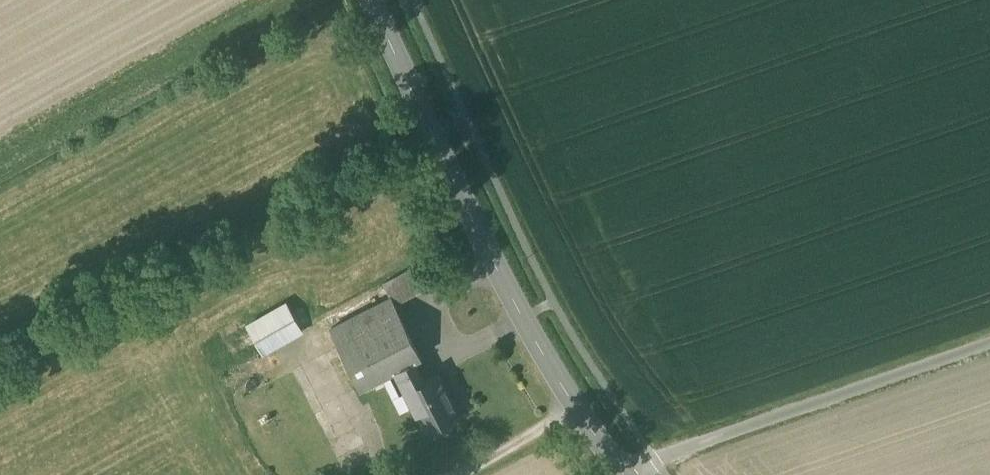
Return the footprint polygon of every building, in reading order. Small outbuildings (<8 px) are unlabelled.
[(394,304),(423,289),(412,268),(383,283),(394,304)] [(394,304),(383,283),(324,313),(361,386),(395,368),(413,359),(420,355),(394,304)] [(303,331),(290,306),(250,326),(262,351),(303,331)] [(395,368),(426,429),(458,412),(438,373),(424,381),(413,359),(395,368)]
